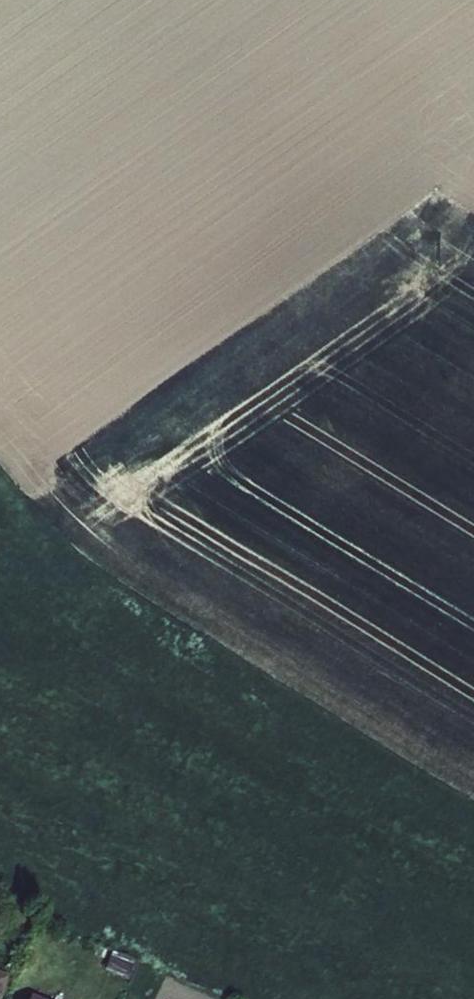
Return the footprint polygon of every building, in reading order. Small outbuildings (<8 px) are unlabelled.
[(127,978),(132,966),(110,957),(106,969),(127,978)]
